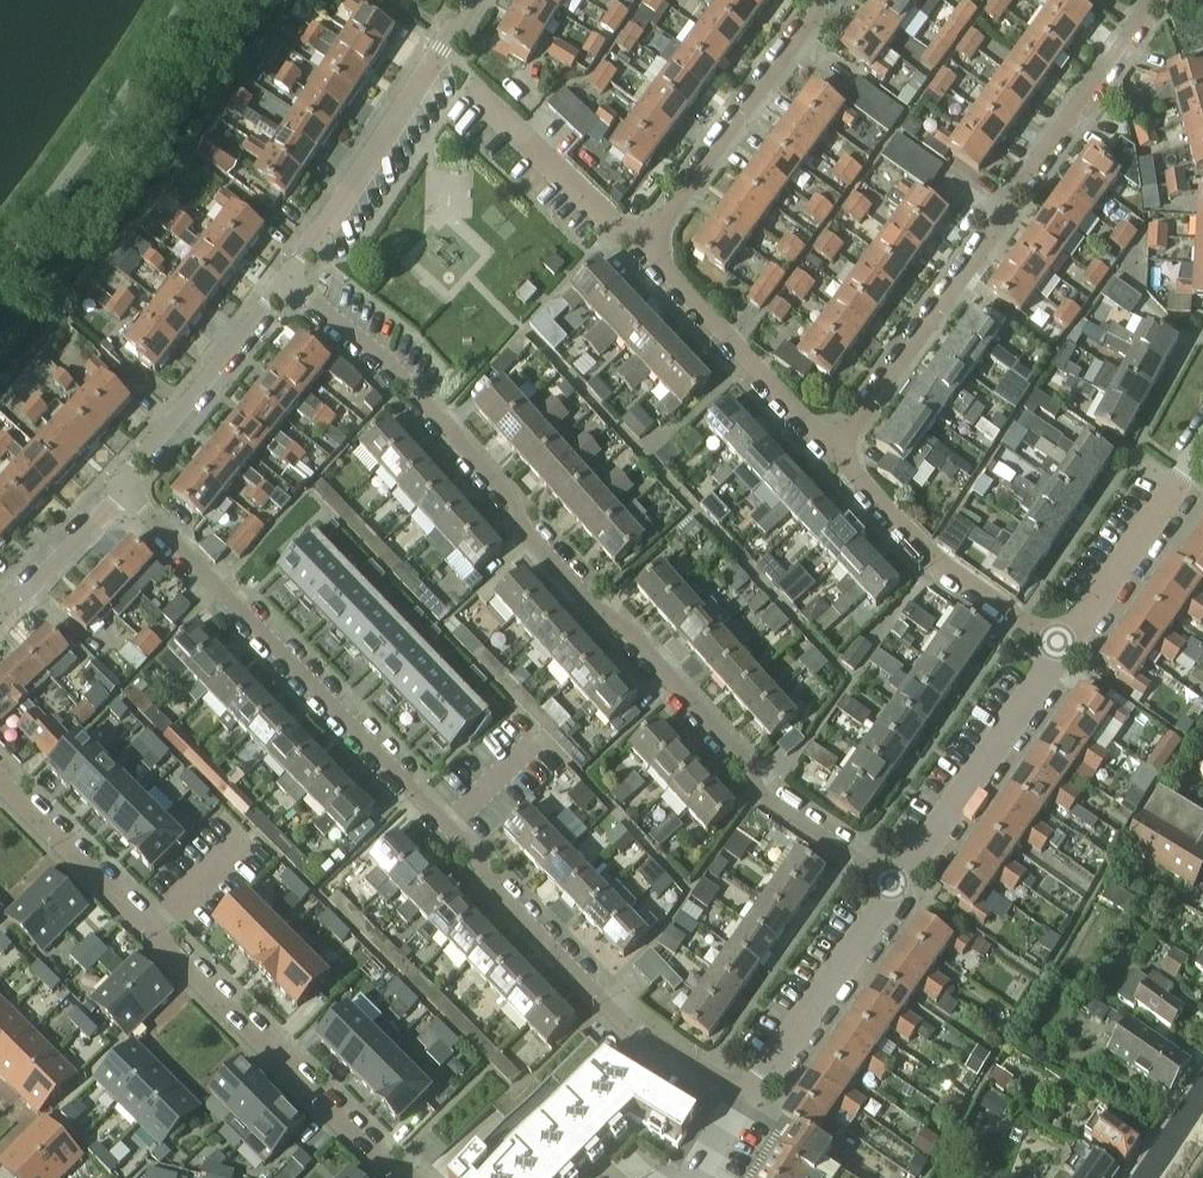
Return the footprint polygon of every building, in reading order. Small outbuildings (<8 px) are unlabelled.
[(349,33),(381,54),(395,34),(374,20),(377,15),(355,0),(350,0),(344,9),(359,19),(349,33)] [(534,0),(523,0),(512,17),(545,37),(558,15),(534,0)] [(558,15),(567,0),(534,0),(558,15)] [(644,7),(638,17),(657,30),(664,20),(657,15),(664,4),(659,0),(647,0),(643,6),(644,7)] [(760,14),(740,0),(722,0),(714,11),(745,34),(760,14)] [(760,14),(770,0),(740,0),(760,14)] [(896,0),(877,0),(870,10),(900,32),(914,13),(896,0)] [(914,13),(924,0),(896,0),(914,13)] [(992,4),(1006,14),(1014,3),(1010,0),(995,0),(992,4)] [(1048,14),(1078,36),(1093,16),(1071,0),(1049,0),(1055,4),(1048,14)] [(956,14),(969,24),(978,12),(964,2),(956,14)] [(608,16),(622,25),(629,14),(615,4),(608,16)] [(1006,14),(992,4),(984,14),(998,24),(1006,14)] [(900,32),(870,10),(856,30),(886,52),(900,32)] [(745,34),(714,11),(700,30),(731,53),(745,34)] [(962,33),(969,24),(956,14),(949,23),(962,33)] [(1034,33),(1064,55),(1078,36),(1048,14),(1034,33)] [(615,36),(622,25),(608,16),(601,26),(615,36)] [(512,17),(499,39),(513,48),(514,48),(510,55),(527,66),(531,59),(545,37),(512,17)] [(314,25),(307,35),(368,75),(381,54),(349,33),(342,44),(314,25)] [(623,36),(637,45),(644,34),(630,25),(623,36)] [(686,50),(717,72),(731,53),(700,30),(686,50)] [(879,61),(886,52),(856,30),(841,49),(872,71),(885,82),(893,71),(879,61)] [(971,32),(964,42),(978,52),(985,42),(971,32)] [(1020,53),(1050,75),(1064,55),(1034,33),(1020,53)] [(301,45),(329,64),(322,74),(356,96),(364,84),(362,83),(368,75),(307,35),(301,45)] [(593,36),(583,53),(597,61),(607,45),(593,36)] [(629,56),(637,45),(623,36),(616,47),(629,56)] [(928,52),(942,63),(950,51),(950,50),(937,41),(936,41),(928,52)] [(978,52),(964,42),(956,53),(970,63),(978,52)] [(558,43),(549,57),(560,64),(569,50),(558,43)] [(569,50),(560,64),(572,71),(580,56),(569,50)] [(717,72),(686,50),(671,70),(703,92),(717,72)] [(935,72),(942,63),(928,52),(921,62),(935,72)] [(1050,75),(1020,53),(1006,72),(1036,94),(1050,75)] [(258,63),(253,70),(263,77),(268,69),(258,63)] [(604,64),(596,76),(610,86),(618,73),(604,64)] [(1172,85),(1175,97),(1202,89),(1202,69),(1195,71),(1193,64),(1168,72),(1150,76),(1154,90),(1172,85)] [(287,66),(281,76),(296,86),(302,76),(287,66)] [(688,112),(703,92),(671,70),(657,89),(688,112)] [(944,71),(936,81),(950,91),(958,81),(944,71)] [(1036,94),(1006,72),(992,92),(1022,114),(1036,94)] [(356,96),(322,74),(309,94),(341,115),(347,106),(349,108),(356,96)] [(296,86),(281,76),(275,85),(291,94),(296,86)] [(610,86),(596,76),(589,86),(603,95),(610,86)] [(904,113),(859,80),(851,90),(896,124),(904,113)] [(942,102),(950,91),(936,81),(928,92),(942,102)] [(814,87),(793,116),(824,139),(837,121),(851,131),(859,120),(846,109),(845,110),(814,87)] [(642,109),(673,132),(688,112),(657,89),(642,109)] [(1175,97),(1182,122),(1202,116),(1202,89),(1175,97)] [(547,107),(557,116),(573,99),(564,90),(547,107)] [(239,91),(232,101),(247,111),(254,101),(239,91)] [(843,101),(889,135),(896,124),(851,91),(843,101)] [(1022,114),(992,92),(978,111),(1008,133),(1022,114)] [(296,114),(330,136),(338,125),(336,123),(341,115),(309,94),(296,114)] [(1139,94),(1129,97),(1134,113),(1144,110),(1139,94)] [(566,124),(582,107),(573,99),(557,116),(566,124)] [(226,111),(241,121),(247,111),(232,101),(226,111)] [(574,133),(591,116),(582,107),(566,124),(574,133)] [(618,118),(604,108),(596,120),(610,129),(618,118)] [(659,152),(673,132),(642,109),(627,129),(659,152)] [(978,111),(963,131),(994,153),(1008,133),(978,111)] [(322,148),(330,136),(296,114),(284,133),(283,134),(315,155),(321,147),(322,148)] [(591,116),(574,133),(584,142),(600,124),(591,116)] [(824,139),(793,116),(780,133),(811,156),(824,139)] [(1182,122),(1190,148),(1202,144),(1202,116),(1182,122)] [(911,117),(901,131),(915,140),(924,127),(911,117)] [(258,132),(276,145),(270,154),(302,176),(315,155),(283,134),(284,133),(265,121),(258,132)] [(1134,127),(1137,139),(1156,134),(1153,122),(1134,127)] [(602,125),(593,135),(602,143),(611,132),(602,125)] [(612,150),(627,161),(623,167),(640,179),(644,173),(659,152),(627,129),(612,150)] [(979,173),(994,153),(963,131),(956,141),(943,132),(935,143),(948,151),(979,173)] [(811,156),(780,133),(767,151),(798,174),(811,156)] [(1156,134),(1137,139),(1140,150),(1159,145),(1156,134)] [(199,154),(198,155),(199,156),(199,155),(226,175),(226,176),(227,177),(228,175),(227,175),(240,157),(212,137),(212,136),(211,135),(210,137),(199,154)] [(944,168),(898,136),(890,147),(936,180),(944,168)] [(286,200),(302,176),(270,154),(251,141),(244,152),(263,164),(256,175),(269,184),(267,187),(272,190),(271,192),(280,198),(281,196),(286,200)] [(1121,141),(1107,160),(1113,164),(1109,169),(1121,177),(1120,178),(1142,194),(1135,151),(1121,141)] [(1190,148),(1197,172),(1202,170),(1202,144),(1190,148)] [(890,147),(882,159),(928,191),(936,180),(890,147)] [(1113,164),(1107,160),(1093,149),(1075,174),(1106,196),(1120,178),(1121,177),(1109,169),(1113,164)] [(798,174),(767,151),(754,168),(785,191),(798,174)] [(844,158),(838,166),(857,180),(863,172),(844,158)] [(857,180),(838,166),(832,175),(851,189),(857,180)] [(754,168),(741,187),(772,210),(785,191),(754,168)] [(1166,176),(1168,188),(1185,185),(1184,173),(1166,176)] [(1106,196),(1075,174),(1061,194),(1092,216),(1106,196)] [(904,183),(897,193),(910,203),(903,213),(934,235),(949,215),(917,192),(904,183)] [(1185,185),(1168,188),(1169,199),(1187,196),(1185,185)] [(620,186),(611,198),(619,204),(628,192),(620,186)] [(772,210),(741,187),(727,206),(758,229),(772,210)] [(229,214),(219,228),(249,251),(264,231),(244,216),(247,211),(224,192),(215,203),(229,214)] [(1092,216),(1061,194),(1047,213),(1079,235),(1092,216)] [(849,203),(866,216),(872,208),(855,195),(849,203)] [(816,197),(810,206),(828,219),(835,211),(816,197)] [(860,225),(866,216),(849,203),(842,212),(860,225)] [(727,206),(710,228),(741,251),(758,229),(727,206)] [(828,219),(810,206),(803,214),(822,228),(828,219)] [(920,255),(934,235),(903,213),(889,232),(920,255)] [(1033,233),(1064,255),(1079,235),(1047,213),(1033,233)] [(174,223),(188,235),(195,226),(182,214),(174,223)] [(174,223),(173,224),(167,232),(180,243),(188,235),(174,223)] [(1123,224),(1116,233),(1132,244),(1138,235),(1123,224)] [(1149,227),(1149,239),(1168,240),(1168,228),(1149,227)] [(206,233),(199,243),(234,270),(249,251),(219,228),(211,237),(206,233)] [(725,274),(741,251),(710,228),(694,251),(725,274)] [(875,252),(906,275),(920,255),(889,232),(875,252)] [(825,233),(818,244),(837,257),(845,247),(825,233)] [(1018,253),(1050,275),(1064,255),(1033,233),(1018,253)] [(1132,244),(1116,233),(1110,242),(1125,253),(1132,244)] [(196,257),(189,266),(220,289),(234,270),(199,243),(198,243),(188,235),(180,243),(191,253),(196,257)] [(787,236),(780,245),(799,259),(806,250),(787,236)] [(1168,240),(1149,239),(1148,251),(1167,252),(1168,240)] [(832,264),(837,257),(818,244),(813,250),(832,264)] [(799,259),(780,245),(775,252),(794,267),(799,259)] [(130,281),(143,263),(127,250),(113,268),(130,281)] [(891,296),(906,275),(875,252),(859,273),(891,296)] [(144,263),(159,274),(166,264),(151,253),(144,263)] [(1035,295),(1050,275),(1018,253),(1004,273),(1035,295)] [(554,257),(544,268),(556,278),(566,268),(554,257)] [(1089,272),(1104,283),(1110,274),(1095,263),(1089,272)] [(573,292),(562,302),(573,315),(584,304),(593,314),(621,287),(599,265),(572,291),(573,292)] [(177,272),(170,282),(205,309),(220,289),(189,266),(182,276),(177,272)] [(772,267),(766,275),(779,285),(786,277),(772,267)] [(1194,298),(1202,298),(1202,272),(1196,271),(1195,284),(1177,283),(1176,298),(1194,298)] [(797,272),(791,281),(810,295),(816,286),(797,272)] [(1097,292),(1104,283),(1089,272),(1082,281),(1097,292)] [(844,294),(876,317),(891,296),(859,273),(844,294)] [(1035,295),(1004,273),(990,292),(1021,315),(1035,295)] [(766,275),(747,301),(761,311),(779,285),(766,275)] [(1114,279),(1101,297),(1130,317),(1143,299),(1114,279)] [(810,295),(791,281),(785,289),(804,303),(810,295)] [(154,301),(159,305),(190,328),(205,309),(170,282),(154,301)] [(101,283),(97,289),(114,301),(118,295),(101,283)] [(538,294),(528,285),(516,298),(526,307),(538,294)] [(603,324),(584,342),(593,350),(638,305),(621,287),(593,314),(602,323),(603,324)] [(94,292),(90,298),(107,311),(114,301),(97,289),(94,292)] [(114,301),(129,313),(136,302),(121,291),(118,295),(114,301)] [(861,338),(876,317),(844,294),(829,315),(861,338)] [(777,300),(767,314),(782,325),(792,311),(777,300)] [(121,323),(129,313),(114,301),(107,311),(106,312),(121,323)] [(1066,302),(1060,311),(1075,322),(1082,313),(1066,302)] [(148,310),(137,324),(173,351),(190,328),(159,305),(153,314),(148,310)] [(638,305),(593,350),(601,359),(620,342),(628,350),(656,324),(638,305)] [(1075,322),(1060,311),(1053,321),(1069,332),(1075,322)] [(958,336),(985,355),(1001,332),(975,313),(958,336)] [(846,359),(861,338),(829,315),(814,336),(846,359)] [(133,329),(138,333),(128,346),(141,356),(138,360),(155,373),(173,351),(137,324),(133,329)] [(636,359),(617,377),(625,386),(671,341),(656,324),(628,350),(635,358),(636,359)] [(1149,326),(1141,342),(1113,327),(1108,337),(1165,367),(1178,342),(1149,326)] [(814,336),(800,356),(786,346),(775,361),(804,382),(814,368),(830,380),(846,359),(814,336)] [(942,358),(969,377),(985,355),(958,336),(942,358)] [(523,337),(490,370),(500,380),(532,347),(523,337)] [(1130,361),(1122,376),(1151,392),(1165,367),(1108,337),(1103,345),(1130,361)] [(301,340),(286,359),(316,383),(325,372),(355,394),(364,384),(357,375),(336,358),(335,359),(325,351),(321,356),(301,340)] [(671,341),(625,386),(633,394),(653,377),(662,387),(690,360),(671,341)] [(1058,360),(1053,367),(1063,374),(1076,351),(1067,345),(1058,360)] [(997,363),(996,365),(1012,376),(1019,366),(1003,355),(997,363)] [(976,404),(959,391),(969,377),(942,358),(926,381),(970,412),(976,404)] [(337,420),(307,394),(316,383),(286,359),(270,378),(331,427),(337,420)] [(85,371),(97,383),(86,395),(114,421),(131,403),(113,387),(118,382),(96,360),(85,371)] [(671,396),(661,406),(672,419),(683,408),(710,382),(690,360),(662,387),(671,396)] [(62,372),(53,381),(66,393),(75,385),(62,372)] [(504,383),(476,408),(497,432),(525,407),(516,397),(527,387),(516,374),(504,384),(504,383)] [(1138,415),(1151,392),(1122,376),(1114,390),(1088,374),(1082,384),(1097,393),(1109,400),(1109,399),(1138,415)] [(324,436),(331,427),(270,378),(255,397),(285,421),(293,411),(324,436)] [(963,422),(970,412),(926,381),(910,403),(937,422),(946,409),(963,422)] [(1016,381),(1006,393),(1018,402),(1028,389),(1016,381)] [(565,384),(557,391),(567,402),(575,395),(565,384)] [(1092,403),(1097,393),(1082,384),(1076,393),(1092,403)] [(1036,392),(1024,410),(1034,417),(1039,410),(1055,421),(1063,410),(1036,392)] [(107,429),(114,421),(86,395),(69,413),(99,440),(109,430),(107,429)] [(372,414),(374,412),(383,404),(375,395),(364,405),(372,414)] [(240,415),(299,464),(306,456),(276,431),(285,421),(255,397),(240,415)] [(28,407),(41,419),(48,412),(35,399),(28,407)] [(525,407),(497,432),(514,451),(561,409),(552,399),(534,417),(533,416),(525,407)] [(1124,440),(1138,415),(1109,399),(1109,400),(1095,424),(1124,440)] [(726,446),(749,423),(730,403),(706,425),(726,446)] [(973,468),(927,436),(937,422),(910,403),(894,426),(947,465),(948,464),(959,472),(967,478),(973,468)] [(976,404),(970,412),(980,419),(987,411),(976,403),(976,404)] [(41,419),(28,407),(20,416),(33,428),(41,419)] [(638,407),(622,423),(621,423),(639,442),(656,426),(638,407)] [(561,409),(514,451),(530,469),(558,444),(550,435),(569,418),(561,409)] [(970,412),(963,422),(973,429),(980,419),(970,412)] [(99,440),(69,413),(53,430),(81,457),(88,449),(89,451),(99,440)] [(293,472),(299,464),(240,415),(225,434),(254,458),(263,447),(293,472)] [(1035,437),(1042,426),(1025,415),(1018,426),(1030,434),(1035,437)] [(997,416),(990,426),(1001,434),(1007,424),(997,416)] [(360,447),(380,469),(408,444),(389,422),(360,447)] [(749,423),(726,446),(745,466),(769,444),(749,423)] [(941,474),(947,465),(894,426),(877,449),(889,457),(878,473),(904,492),(926,462),(941,474)] [(1018,426),(1004,448),(1016,456),(1022,445),(1030,434),(1018,426)] [(35,449),(65,476),(76,465),(74,464),(81,457),(53,430),(35,449)] [(0,437),(0,448),(8,455),(16,447),(3,434),(0,437)] [(225,434),(209,453),(239,477),(252,487),(269,501),(276,493),(246,469),(254,458),(225,434)] [(558,444),(530,469),(546,487),(593,444),(585,434),(566,452),(558,444)] [(690,456),(704,443),(695,434),(681,447),(690,456)] [(1063,442),(1056,451),(1098,479),(1114,456),(1087,437),(1077,452),(1063,442)] [(1041,442),(1035,452),(1050,463),(1042,475),(1055,484),(1082,502),(1098,479),(1056,451),(1056,452),(1041,442)] [(427,465),(408,444),(380,469),(399,490),(427,465)] [(593,444),(546,487),(562,505),(590,480),(589,479),(582,471),(602,454),(593,444)] [(745,466),(745,467),(763,486),(787,464),(769,444),(745,466)] [(16,447),(8,455),(20,466),(48,492),(55,484),(56,486),(65,476),(35,449),(27,458),(16,447)] [(8,455),(0,448),(0,463),(1,464),(8,455)] [(224,496),(239,477),(209,453),(194,472),(224,496)] [(806,484),(787,464),(763,486),(782,506),(806,484)] [(947,465),(941,474),(952,482),(959,472),(948,464),(947,465)] [(399,490),(418,511),(446,486),(427,465),(399,490)] [(1000,465),(993,475),(1010,486),(1017,476),(1000,465)] [(41,499),(48,492),(20,466),(3,483),(33,511),(43,501),(41,499)] [(720,489),(734,477),(735,476),(727,467),(726,468),(712,480),(720,489)] [(590,480),(562,505),(578,523),(625,480),(617,471),(598,488),(590,480)] [(203,521),(224,496),(194,472),(173,497),(203,521)] [(1019,479),(1012,490),(1066,526),(1082,502),(1055,484),(1055,485),(1045,477),(1036,491),(1019,479)] [(625,480),(578,523),(596,543),(624,517),(615,507),(633,490),(625,480)] [(313,491),(331,510),(336,506),(339,509),(344,504),(322,481),(313,491)] [(15,527),(22,519),(24,521),(33,511),(3,483),(0,487),(0,512),(15,527)] [(767,538),(791,516),(801,527),(825,505),(806,484),(782,506),(772,516),(758,528),(767,538)] [(418,511),(437,533),(465,507),(446,486),(418,511)] [(263,509),(269,501),(252,487),(246,496),(263,509)] [(1020,509),(1032,518),(1023,531),(1051,549),(1066,526),(1012,490),(1007,498),(1021,508),(1020,509)] [(712,496),(701,507),(720,527),(731,516),(712,496)] [(352,532),(363,523),(344,504),(339,509),(336,506),(331,510),(352,532)] [(845,526),(825,505),(801,527),(821,548),(845,526)] [(456,554),(484,529),(465,507),(437,533),(456,554)] [(758,528),(772,516),(764,507),(750,520),(758,528)] [(15,527),(0,512),(0,543),(15,527)] [(624,517),(596,543),(616,565),(644,540),(655,530),(644,518),(633,528),(632,527),(624,517)] [(227,549),(228,550),(240,560),(265,529),(252,518),(227,549)] [(957,557),(974,530),(956,518),(939,545),(956,557),(957,557)] [(356,578),(325,545),(340,530),(333,523),(317,538),(317,537),(315,538),(311,533),(288,555),(293,560),(279,573),(371,669),(382,681),(452,753),(466,739),(471,744),(493,723),(488,718),(489,716),(472,699),(488,684),(474,669),(458,684),(427,651),(442,636),(435,629),(420,644),(419,643),(410,634),(410,633),(425,618),(418,611),(402,626),(370,593),(386,578),(372,563),(356,578)] [(382,543),(363,523),(352,532),(371,552),(382,543)] [(682,537),(681,537),(689,546),(704,531),(696,523),(682,537)] [(996,545),(1009,553),(1008,554),(1035,573),(1051,549),(1023,531),(1016,542),(1004,534),(1003,535),(988,525),(982,534),(997,544),(996,545)] [(845,526),(821,548),(839,568),(863,546),(845,526)] [(1191,545),(1202,553),(1202,528),(1191,545)] [(503,550),(484,529),(456,554),(475,575),(503,550)] [(131,543),(108,567),(131,587),(140,596),(151,584),(155,589),(167,576),(153,563),(131,543)] [(403,565),(382,543),(371,552),(392,574),(403,565)] [(1177,565),(1202,583),(1202,553),(1191,545),(1177,565)] [(835,591),(843,600),(844,599),(857,587),(881,565),(863,546),(839,568),(849,578),(835,591)] [(1020,594),(1035,573),(1008,554),(993,576),(1020,594)] [(769,557),(757,567),(775,587),(787,576),(769,557)] [(1157,581),(1202,613),(1202,599),(1196,594),(1202,585),(1202,586),(1202,583),(1177,565),(1172,561),(1157,581)] [(415,588),(420,583),(403,565),(392,574),(412,595),(417,591),(415,588)] [(728,586),(743,573),(736,565),(721,579),(728,586)] [(844,599),(843,600),(833,609),(841,617),(853,605),(855,607),(866,596),(876,608),(900,585),(881,565),(857,587),(844,599)] [(515,620),(543,595),(524,573),(521,575),(513,566),(477,597),(486,607),(496,599),(515,620)] [(775,587),(794,607),(816,586),(797,566),(787,576),(775,587)] [(108,567),(87,590),(113,613),(113,614),(119,620),(141,596),(140,596),(131,587),(108,567)] [(638,590),(657,611),(682,589),(663,568),(638,590)] [(750,581),(743,573),(728,586),(735,595),(750,581)] [(475,575),(466,584),(473,593),(483,584),(475,575)] [(1202,624),(1202,613),(1157,581),(1144,601),(1175,623),(1181,614),(1201,627),(1202,624)] [(417,591),(412,595),(432,616),(442,606),(420,583),(415,588),(417,591)] [(701,610),(682,589),(657,611),(676,633),(701,610)] [(103,625),(113,614),(113,613),(87,590),(65,613),(87,634),(99,621),(103,625)] [(534,641),(562,616),(543,595),(515,620),(534,641)] [(180,597),(162,616),(173,627),(191,608),(180,597)] [(676,633),(695,654),(720,632),(721,633),(732,623),(712,600),(701,610),(676,633)] [(1187,646),(1168,633),(1175,623),(1144,601),(1129,621),(1180,656),(1187,646)] [(902,617),(916,627),(919,622),(916,619),(920,611),(910,604),(902,617)] [(767,629),(782,615),(775,607),(760,621),(767,629)] [(811,607),(802,615),(813,626),(813,627),(822,619),(811,607)] [(919,622),(916,627),(928,636),(937,623),(920,611),(916,619),(919,622)] [(943,637),(974,658),(991,634),(960,613),(943,637)] [(789,623),(782,615),(767,629),(775,637),(789,623)] [(534,641),(553,662),(581,637),(562,616),(534,641)] [(1173,667),(1180,656),(1129,621),(1116,641),(1147,663),(1154,653),(1173,667)] [(732,623),(721,633),(720,632),(695,654),(714,676),(739,653),(740,654),(751,644),(732,623)] [(899,623),(891,635),(902,642),(910,630),(899,623)] [(190,675),(217,648),(196,627),(169,653),(189,674),(190,675)] [(452,637),(471,656),(476,651),(479,654),(484,649),(462,627),(452,637)] [(140,637),(157,652),(163,646),(146,630),(140,637)] [(48,631),(24,653),(44,675),(45,676),(69,654),(48,631)] [(132,646),(148,661),(157,652),(140,637),(132,645),(132,646)] [(572,684),(600,658),(581,637),(553,662),(572,684)] [(859,637),(841,662),(854,672),(873,648),(859,637)] [(958,682),(974,658),(943,637),(927,660),(958,682)] [(1147,663),(1116,641),(1102,661),(1122,675),(1119,681),(1144,698),(1151,687),(1137,677),(1147,663)] [(132,646),(132,645),(129,643),(118,655),(137,674),(148,661),(132,646)] [(197,706),(209,695),(236,669),(217,648),(190,675),(189,674),(177,686),(197,706)] [(503,669),(484,649),(479,654),(476,651),(471,656),(492,678),(503,669)] [(806,670),(821,657),(814,649),(799,662),(806,670)] [(869,663),(886,676),(889,669),(887,667),(891,660),(878,650),(869,663)] [(24,653),(2,674),(27,702),(28,701),(50,681),(45,676),(44,675),(24,653)] [(758,675),(740,654),(739,653),(714,676),(733,697),(758,675)] [(828,665),(821,657),(806,670),(813,678),(828,665)] [(591,705),(619,680),(600,658),(572,684),(591,705)] [(889,669),(886,676),(893,680),(896,683),(900,676),(904,669),(891,660),(887,667),(889,669)] [(958,682),(927,660),(911,683),(942,704),(958,682)] [(88,673),(112,698),(121,689),(97,664),(88,673)] [(256,689),(236,669),(209,695),(229,715),(256,689)] [(503,669),(492,678),(511,697),(516,693),(518,695),(523,690),(503,669)] [(16,711),(25,722),(37,711),(28,701),(27,702),(2,674),(0,675),(0,726),(16,711)] [(777,696),(758,675),(733,697),(752,718),(777,696)] [(888,687),(901,697),(894,707),(925,729),(942,704),(911,683),(900,676),(896,683),(893,680),(888,687)] [(591,722),(599,715),(618,736),(641,716),(633,706),(638,701),(619,680),(591,705),(583,712),(591,722)] [(155,709),(133,687),(123,697),(145,719),(155,709)] [(228,735),(238,725),(249,736),(276,710),(256,689),(229,715),(219,725),(228,735)] [(542,710),(523,690),(518,695),(516,693),(511,697),(532,720),(542,710)] [(1081,691),(1067,711),(1099,733),(1109,718),(1123,728),(1130,717),(1106,700),(1102,705),(1081,691)] [(777,696),(752,718),(772,740),(797,718),(777,696)] [(854,714),(859,706),(845,697),(836,710),(853,722),(856,715),(854,714)] [(77,709),(89,721),(96,714),(84,702),(77,709)] [(118,702),(110,711),(121,722),(129,713),(118,702)] [(872,716),(859,706),(854,714),(856,715),(853,722),(862,728),(872,716)] [(894,707),(878,730),(909,752),(925,729),(894,707)] [(89,721),(77,709),(69,717),(81,729),(89,721)] [(176,730),(156,710),(155,709),(145,719),(163,737),(168,732),(171,735),(176,730)] [(268,756),(295,730),(276,710),(249,736),(268,756)] [(563,732),(562,731),(542,710),(532,720),(550,739),(555,734),(558,737),(563,732)] [(27,739),(37,750),(57,733),(47,722),(37,711),(25,722),(35,732),(27,739)] [(1110,757),(1091,743),(1099,733),(1067,711),(1052,731),(1103,767),(1110,757)] [(57,733),(37,750),(47,761),(48,761),(72,739),(52,717),(47,722),(57,733)] [(650,771),(678,745),(658,724),(631,749),(650,771)] [(168,732),(163,737),(184,758),(194,748),(176,730),(171,735),(168,732)] [(287,776),(315,750),(295,730),(268,756),(287,776)] [(796,730),(777,747),(787,757),(805,741),(796,730)] [(909,752),(878,730),(862,753),(893,775),(909,752)] [(1096,777),(1103,767),(1052,731),(1039,750),(1071,773),(1077,764),(1096,777)] [(555,734),(550,739),(572,761),(582,751),(563,732),(558,737),(555,734)] [(140,741),(151,752),(160,744),(149,733),(140,741)] [(1145,766),(1159,776),(1182,743),(1168,733),(1145,766)] [(50,771),(70,792),(107,755),(86,734),(50,771)] [(160,744),(151,752),(162,763),(170,755),(160,744)] [(821,760),(824,752),(812,744),(803,757),(819,768),(823,762),(821,760)] [(669,792),(697,767),(678,745),(650,771),(669,792)] [(194,748),(184,758),(203,777),(207,773),(210,776),(217,771),(194,748)] [(297,808),(308,798),(307,797),(335,771),(315,750),(287,776),(277,787),(297,808)] [(1082,796),(1064,783),(1071,773),(1039,750),(1025,771),(1075,806),(1082,796)] [(839,762),(824,752),(821,760),(823,762),(819,768),(830,775),(839,762)] [(862,753),(846,776),(877,798),(893,775),(862,753)] [(73,791),(92,810),(128,775),(127,774),(123,779),(104,760),(108,756),(107,755),(70,792),(71,793),(73,791)] [(1142,766),(1134,778),(1150,789),(1159,776),(1142,766)] [(717,788),(697,767),(669,792),(689,813),(717,788)] [(235,789),(226,780),(217,771),(210,776),(207,773),(203,777),(225,799),(235,789)] [(307,797),(308,798),(327,817),(354,792),(335,771),(307,797)] [(1069,815),(1075,806),(1025,771),(1011,789),(1043,812),(1050,802),(1069,816),(1069,815)] [(181,781),(192,792),(200,784),(189,773),(181,781)] [(627,791),(632,798),(645,786),(635,774),(624,784),(629,789),(627,791)] [(92,810),(113,831),(148,796),(128,775),(92,810)] [(860,822),(877,798),(846,776),(829,800),(860,822)] [(567,797),(574,805),(590,792),(582,783),(567,797)] [(200,784),(192,792),(203,803),(211,795),(200,784)] [(622,807),(632,798),(627,791),(629,789),(624,784),(611,795),(622,807)] [(1134,787),(1124,802),(1136,810),(1145,795),(1134,787)] [(717,788),(689,813),(708,835),(736,809),(717,788)] [(255,809),(235,789),(225,799),(243,817),(248,812),(250,814),(255,809)] [(1054,835),(1036,822),(1043,812),(1011,789),(997,810),(1048,845),(1054,835)] [(1126,846),(1124,850),(1193,890),(1202,873),(1202,852),(1198,849),(1202,841),(1202,816),(1160,790),(1144,817),(1126,846)] [(374,812),(354,792),(327,817),(327,818),(315,830),(326,841),(338,829),(347,838),(374,812)] [(590,792),(574,805),(582,814),(597,800),(590,792)] [(131,851),(132,852),(168,816),(167,815),(163,819),(145,800),(149,796),(148,796),(113,831),(132,850),(131,851)] [(1069,815),(1069,816),(1078,822),(1084,813),(1075,806),(1069,815)] [(274,828),(255,809),(250,814),(248,812),(243,817),(264,838),(274,828)] [(503,833),(524,854),(548,831),(548,830),(528,810),(503,833)] [(1040,856),(1048,845),(997,810),(984,829),(1015,852),(1022,842),(1040,856)] [(168,816),(132,852),(153,873),(189,837),(168,816)] [(665,834),(670,840),(684,828),(673,816),(663,825),(667,831),(665,834)] [(524,854),(543,874),(568,851),(576,843),(556,822),(548,830),(548,831),(524,854)] [(660,849),(670,840),(665,834),(667,831),(663,825),(649,837),(660,849)] [(606,840),(613,848),(628,834),(621,826),(606,840)] [(264,838),(283,857),(289,852),(293,856),(297,852),(274,828),(264,838)] [(1027,875),(1009,861),(1015,852),(984,829),(970,849),(1020,885),(1026,875),(1027,875)] [(736,833),(730,842),(747,853),(753,844),(736,833)] [(628,834),(613,848),(621,855),(635,842),(628,834)] [(390,883),(417,856),(397,836),(370,862),(390,883)] [(747,853),(730,842),(724,851),(740,863),(747,853)] [(1020,885),(970,849),(956,869),(988,891),(995,881),(1013,895),(1020,885)] [(543,874),(564,895),(588,872),(568,851),(543,874)] [(283,857),(305,880),(315,870),(297,852),(293,856),(289,852),(283,857)] [(781,877),(809,897),(825,872),(798,853),(781,877)] [(397,915),(398,916),(437,877),(417,856),(390,883),(410,903),(397,915)] [(718,859),(713,866),(724,874),(729,866),(719,858),(718,859)] [(652,890),(666,876),(659,868),(645,882),(652,890)] [(977,906),(988,891),(956,869),(942,889),(962,904),(959,909),(984,926),(991,916),(977,906)] [(607,892),(588,872),(564,895),(583,916),(607,892)] [(51,873),(29,895),(51,917),(66,932),(81,917),(88,910),(51,873)] [(280,881),(291,892),(299,884),(288,873),(280,881)] [(1020,885),(1030,892),(1036,882),(1026,875),(1020,885)] [(674,884),(666,876),(652,890),(659,898),(674,884)] [(420,914),(429,924),(456,897),(437,877),(398,916),(407,926),(420,914)] [(809,897),(781,877),(764,901),(792,920),(809,897)] [(704,879),(697,889),(714,901),(720,891),(704,879)] [(583,916),(604,937),(628,914),(637,904),(616,883),(607,892),(583,916)] [(299,884),(291,892),(302,903),(310,895),(299,884)] [(1110,885),(1102,901),(1130,916),(1138,900),(1110,885)] [(714,901),(697,889),(691,898),(708,910),(714,901)] [(349,922),(359,913),(338,892),(329,902),(349,922)] [(51,917),(29,895),(7,917),(44,954),(66,932),(51,917)] [(216,926),(237,947),(267,917),(268,916),(247,895),(225,917),(216,926)] [(749,905),(758,911),(748,925),(776,944),(792,920),(764,901),(764,902),(755,895),(749,905)] [(449,945),(476,918),(456,897),(429,924),(417,936),(427,946),(439,934),(449,945)] [(376,940),(381,935),(359,913),(349,922),(368,941),(373,937),(376,940)] [(321,922),(332,933),(340,925),(332,917),(329,914),(326,917),(321,922)] [(639,926),(628,914),(604,937),(624,958),(648,935),(658,924),(650,916),(639,926)] [(681,915),(674,925),(693,937),(698,927),(681,915)] [(255,967),(256,968),(288,936),(269,917),(268,916),(267,917),(237,947),(256,966),(255,967)] [(449,945),(469,965),(496,939),(476,918),(449,945)] [(965,932),(960,938),(945,928),(942,933),(921,918),(907,939),(938,961),(949,946),(963,956),(975,938),(965,932)] [(340,925),(332,933),(343,944),(351,936),(340,925)] [(776,944),(748,925),(731,948),(759,967),(776,944)] [(670,927),(664,936),(681,948),(688,938),(670,927)] [(400,954),(381,935),(376,940),(373,937),(368,941),(390,964),(400,954)] [(0,938),(0,951),(4,955),(13,947),(2,936),(0,938)] [(256,968),(276,988),(308,956),(288,936),(256,968)] [(681,948),(664,936),(658,945),(661,946),(661,947),(675,957),(681,948)] [(1044,947),(1041,950),(1050,956),(1052,952),(1059,942),(1059,941),(1050,936),(1044,947)] [(93,937),(82,947),(90,956),(101,945),(93,937)] [(489,986),(516,959),(496,939),(469,965),(489,986)] [(893,958),(943,993),(948,985),(931,972),(938,961),(907,939),(893,958)] [(979,942),(972,954),(983,961),(990,950),(979,942)] [(101,945),(90,956),(98,964),(109,953),(101,945)] [(71,958),(79,967),(90,956),(82,947),(71,958)] [(759,967),(731,948),(715,972),(743,991),(759,967)] [(1174,950),(1160,973),(1178,983),(1191,961),(1174,950)] [(652,987),(662,978),(675,992),(684,984),(652,951),(634,968),(652,987)] [(421,975),(400,954),(390,964),(409,982),(413,978),(416,981),(421,975)] [(90,956),(79,967),(87,975),(98,964),(90,956)] [(308,956),(276,988),(277,989),(278,988),(298,1008),(329,977),(308,956)] [(136,958),(114,980),(151,1017),(173,995),(136,958)] [(937,1003),(943,993),(893,958),(879,979),(910,1001),(918,990),(937,1003)] [(516,959),(489,986),(508,1006),(536,980),(516,959)] [(31,972),(42,983),(50,974),(39,964),(31,972)] [(743,991),(715,972),(698,995),(726,1015),(743,991)] [(50,974),(42,983),(53,994),(61,985),(50,974)] [(1136,1006),(1171,1029),(1184,1011),(1167,1000),(1174,990),(1154,977),(1150,983),(1136,974),(1119,999),(1134,1009),(1136,1006)] [(439,993),(421,975),(416,981),(413,978),(409,982),(429,1003),(439,993)] [(903,1011),(910,1001),(879,979),(865,998),(916,1034),(922,1025),(903,1011)] [(151,1017),(114,980),(92,1002),(129,1039),(151,1017)] [(555,1001),(536,980),(508,1006),(528,1027),(555,1001)] [(389,990),(400,1001),(409,992),(398,981),(389,990)] [(409,992),(400,1001),(411,1012),(420,1003),(409,992)] [(457,1021),(462,1016),(439,993),(429,1003),(449,1023),(454,1018),(457,1021)] [(1086,994),(1077,1007),(1103,1024),(1112,1012),(1086,994)] [(709,1039),(726,1015),(698,995),(682,1019),(709,1039)] [(909,1043),(916,1034),(865,998),(852,1018),(883,1040),(890,1029),(909,1043)] [(945,998),(939,1007),(950,1015),(957,1006),(945,998)] [(13,1013),(0,1000),(0,1025),(13,1013)] [(575,1021),(555,1001),(528,1027),(548,1048),(575,1021)] [(319,1040),(340,1061),(371,1030),(350,1009),(319,1040)] [(68,1019),(79,1030),(88,1022),(76,1011),(68,1019)] [(34,1034),(13,1013),(0,1025),(0,1069),(34,1034)] [(449,1023),(471,1044),(480,1035),(462,1016),(457,1021),(454,1018),(449,1023)] [(838,1038),(888,1073),(895,1064),(876,1050),(883,1040),(852,1018),(838,1038)] [(88,1022),(79,1030),(90,1041),(99,1033),(88,1022)] [(429,1031),(440,1041),(449,1033),(438,1022),(429,1031)] [(1108,1053),(1170,1094),(1191,1063),(1129,1022),(1108,1053)] [(340,1061),(360,1081),(391,1050),(371,1030),(340,1061)] [(449,1033),(440,1041),(451,1053),(460,1044),(449,1033)] [(18,1094),(56,1056),(34,1034),(0,1069),(0,1077),(18,1094)] [(490,1064),(500,1054),(480,1035),(471,1044),(490,1064)] [(888,1073),(838,1038),(824,1058),(855,1079),(863,1069),(882,1082),(888,1073)] [(440,1041),(428,1053),(441,1066),(453,1054),(451,1053),(440,1041)] [(96,1082),(118,1104),(156,1065),(135,1043),(96,1082)] [(456,1177),(570,1177),(629,1119),(678,1150),(699,1116),(607,1060),(591,1044),(456,1177)] [(979,1047),(965,1070),(978,1077),(992,1055),(979,1047)] [(378,1102),(379,1103),(411,1071),(391,1050),(360,1081),(379,1101),(378,1102)] [(500,1054),(490,1064),(512,1085),(521,1076),(515,1069),(500,1054)] [(56,1056),(18,1094),(39,1115),(77,1077),(56,1056)] [(855,1079),(824,1058),(810,1077),(861,1112),(867,1103),(848,1090),(855,1079)] [(211,1096),(232,1117),(265,1084),(244,1063),(211,1096)] [(118,1104),(139,1125),(178,1087),(156,1065),(118,1104)] [(998,1069),(988,1083),(1004,1095),(1014,1080),(998,1069)] [(411,1071),(379,1103),(400,1124),(432,1092),(411,1071)] [(796,1097),(827,1119),(835,1108),(854,1121),(861,1112),(810,1077),(796,1097)] [(244,1145),(245,1146),(284,1107),(264,1087),(266,1085),(265,1084),(232,1117),(252,1137),(244,1145)] [(139,1125),(161,1147),(163,1146),(200,1109),(178,1087),(139,1125)] [(950,1096),(941,1109),(955,1118),(963,1104),(950,1096)] [(991,1096),(982,1107),(996,1118),(1005,1106),(1002,1103),(991,1096)] [(827,1119),(796,1097),(782,1118),(797,1128),(814,1138),(827,1119)] [(70,1107),(62,1115),(73,1126),(82,1118),(70,1107)] [(284,1107),(245,1146),(266,1167),(305,1128),(284,1107)] [(1085,1137),(1093,1142),(1126,1164),(1140,1141),(1110,1121),(1100,1115),(1085,1137)] [(22,1142),(59,1177),(63,1177),(82,1158),(44,1120),(22,1142)] [(833,1152),(814,1138),(797,1128),(778,1154),(777,1153),(762,1177),(848,1177),(843,1175),(851,1163),(833,1152)] [(925,1130),(913,1148),(928,1159),(941,1141),(925,1130)] [(22,1142),(0,1163),(15,1177),(59,1177),(22,1142)] [(89,1153),(100,1164),(109,1156),(98,1145),(89,1153)] [(163,1146),(161,1147),(152,1157),(160,1165),(171,1155),(163,1146)] [(1057,1177),(1115,1177),(1119,1173),(1092,1155),(1082,1149),(1081,1151),(1076,1151),(1070,1159),(1072,1163),(1065,1173),(1061,1173),(1057,1177)] [(302,1153),(293,1161),(305,1172),(313,1164),(302,1153)] [(109,1156),(100,1164),(111,1175),(120,1167),(109,1156)] [(906,1173),(915,1177),(918,1177),(928,1163),(917,1156),(906,1173)] [(220,1169),(205,1166),(202,1177),(206,1177),(218,1177),(220,1169)] [(218,1177),(234,1177),(235,1173),(220,1169),(218,1177)]
